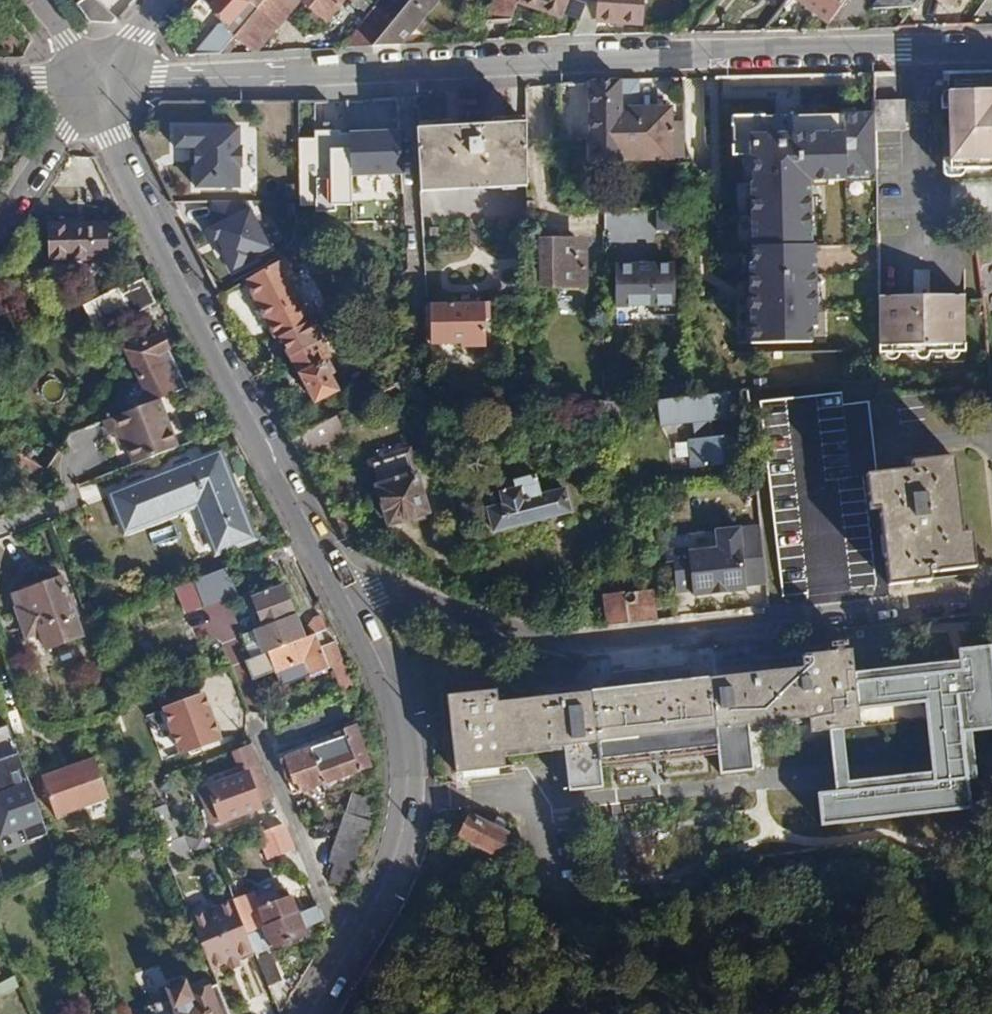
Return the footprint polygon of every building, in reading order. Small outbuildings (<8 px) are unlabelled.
[(77,4),(91,22),(117,22),(119,19),(97,0),(80,0),(77,4)] [(257,7),(248,0),(203,0),(199,4),(238,31),(257,7)] [(234,37),(251,52),(257,51),(298,1),(323,21),(341,0),(263,0),(257,7),(238,31),(234,36),(234,37)] [(392,22),(373,45),(403,43),(438,0),(410,0),(392,22)] [(392,22),(410,0),(383,0),(376,9),(392,22)] [(486,22),(510,22),(519,0),(495,0),(486,22)] [(563,17),(565,13),(581,19),(590,0),(521,0),(563,17)] [(597,22),(599,0),(595,0),(590,0),(581,19),(574,35),(597,34),(597,22)] [(599,0),(597,22),(641,22),(642,0),(599,0)] [(828,24),(846,0),(797,0),(828,24)] [(873,7),(912,8),(918,0),(878,0),(873,7)] [(944,14),(955,0),(926,0),(944,14)] [(392,22),(376,9),(345,46),(373,45),(392,22)] [(234,36),(221,24),(193,55),(220,54),(234,37),(234,36)] [(669,106),(620,106),(620,80),(583,81),(583,156),(669,156),(669,106)] [(528,120),(541,118),(538,86),(525,88),(528,120)] [(947,91),(951,171),(991,169),(991,89),(947,91)] [(903,100),(874,101),(874,113),(874,132),(904,132),(903,100)] [(874,113),(731,115),(732,155),(752,154),(753,182),(750,182),(751,263),(748,263),(746,342),(807,343),(808,328),(813,328),(813,246),(809,246),(810,182),(845,182),(845,178),(875,179),(874,132),(874,113)] [(457,126),(418,128),(422,190),(530,184),(529,163),(528,122),(521,122),(457,126)] [(237,129),(172,130),(172,150),(193,149),(194,189),(237,189),(237,169),(239,169),(239,149),(237,149),(237,129)] [(405,174),(403,130),(351,133),(351,152),(353,177),(405,174)] [(354,210),(353,177),(351,152),(325,154),(325,144),(300,145),(303,209),(319,209),(319,215),(339,214),(338,211),(354,210)] [(267,248),(242,203),(208,203),(209,231),(206,233),(212,243),(216,241),(232,272),(253,261),(251,257),(267,248)] [(660,231),(675,226),(670,208),(654,213),(660,231)] [(43,269),(105,269),(105,226),(43,227),(43,269)] [(589,238),(544,239),(544,284),(590,284),(589,238)] [(675,291),(674,248),(615,250),(616,293),(675,291)] [(975,261),(982,312),(991,312),(991,260),(975,261)] [(285,261),(246,282),(273,339),(278,337),(308,323),(309,322),(295,292),(297,284),(285,261)] [(930,271),(914,272),(915,296),(876,298),(879,355),(967,351),(964,294),(931,296),(930,271)] [(137,316),(166,302),(156,282),(146,287),(143,282),(129,289),(131,293),(123,297),(120,290),(84,307),(94,327),(104,322),(112,339),(125,333),(123,330),(138,323),(140,322),(137,316)] [(166,302),(137,316),(140,322),(145,332),(174,318),(166,302)] [(492,302),(433,304),(434,348),(463,347),(463,351),(488,350),(488,320),(493,320),(492,302)] [(308,323),(278,337),(311,405),(334,393),(326,377),(332,375),(326,363),(321,365),(316,355),(322,352),(308,323)] [(167,334),(133,348),(154,404),(160,402),(188,391),(167,334)] [(931,584),(930,575),(971,570),(966,536),(959,537),(949,460),(910,465),(911,473),(875,477),(866,402),(844,405),(842,391),(760,402),(785,598),(931,584)] [(736,464),(728,393),(673,399),(675,423),(693,421),(694,438),(690,439),(693,468),(736,464)] [(178,450),(160,402),(154,404),(105,422),(110,436),(119,433),(123,444),(128,442),(137,465),(178,450)] [(339,419),(305,436),(313,450),(346,433),(339,419)] [(41,469),(11,449),(6,457),(36,477),(41,469)] [(241,451),(105,501),(120,540),(198,512),(216,560),(255,545),(236,494),(259,485),(241,451)] [(389,519),(428,506),(412,457),(395,463),(398,473),(377,481),(389,519)] [(486,512),(488,534),(566,525),(563,503),(538,506),(536,485),(514,487),(514,496),(500,498),(501,510),(486,512)] [(748,588),(739,527),(718,529),(719,548),(691,551),(690,549),(665,553),(666,562),(676,562),(678,592),(695,591),(696,596),(748,588)] [(230,568),(177,587),(187,614),(240,595),(230,568)] [(83,644),(61,586),(13,604),(18,615),(15,616),(25,646),(40,640),(47,657),(83,644)] [(245,634),(254,658),(304,638),(285,589),(247,603),(254,622),(247,625),(249,632),(245,634)] [(607,596),(610,626),(661,620),(657,590),(607,596)] [(90,610),(83,613),(89,626),(95,624),(90,610)] [(254,658),(228,669),(241,695),(256,690),(251,677),(272,669),(274,675),(306,664),(313,681),(335,671),(346,697),(355,693),(336,648),(332,649),(323,631),(304,638),(254,658)] [(844,739),(850,792),(821,795),(826,832),(989,813),(986,786),(991,786),(991,772),(988,738),(991,738),(991,649),(972,651),(973,664),(862,676),(866,709),(939,700),(948,780),(857,790),(851,738),(844,739)] [(566,747),(572,793),(606,789),(601,743),(718,730),(723,774),(758,770),(753,726),(811,719),(813,734),(863,728),(854,650),(805,656),(806,668),(499,705),(497,691),(447,697),(456,775),(506,769),(504,755),(566,747)] [(208,695),(166,711),(182,752),(224,735),(208,695)] [(341,709),(277,737),(282,748),(346,720),(341,709)] [(47,822),(12,726),(0,730),(0,827),(4,837),(47,822)] [(286,758),(298,793),(368,765),(354,728),(333,736),(334,740),(286,758)] [(94,761),(43,782),(59,820),(110,799),(94,761)] [(259,770),(209,789),(222,822),(272,802),(259,770)] [(379,803),(340,796),(329,861),(334,862),(330,881),(354,886),(373,845),(378,812),(379,803)] [(161,809),(150,813),(172,869),(187,863),(179,841),(174,842),(161,809)] [(508,836),(469,816),(457,839),(496,859),(508,836)] [(283,830),(262,838),(269,857),(291,848),(283,830)] [(191,907),(223,987),(234,1013),(272,1013),(275,1009),(256,960),(249,962),(248,959),(262,954),(255,936),(236,889),(191,907)] [(263,902),(273,929),(302,918),(294,899),(283,904),(279,895),(263,902)] [(273,929),(255,936),(262,954),(264,959),(310,941),(307,932),(318,928),(312,913),(302,918),(273,929)] [(176,991),(179,999),(155,1009),(157,1013),(234,1013),(223,987),(197,997),(192,985),(176,991)]
